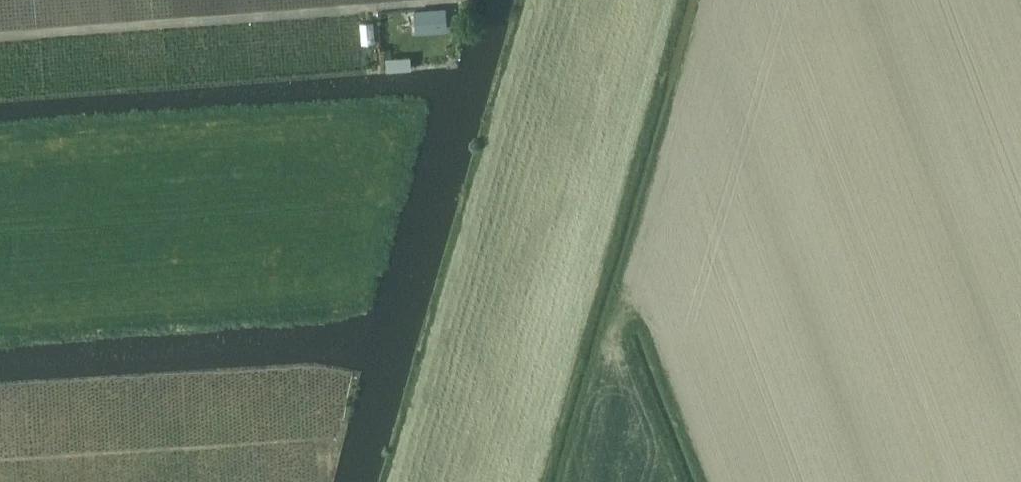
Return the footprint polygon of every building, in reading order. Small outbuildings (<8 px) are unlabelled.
[(444,8),(422,10),(423,13),(415,14),(416,23),(423,23),(424,30),(445,28),(444,8)] [(401,70),(400,58),(386,59),(386,71),(401,70)]
